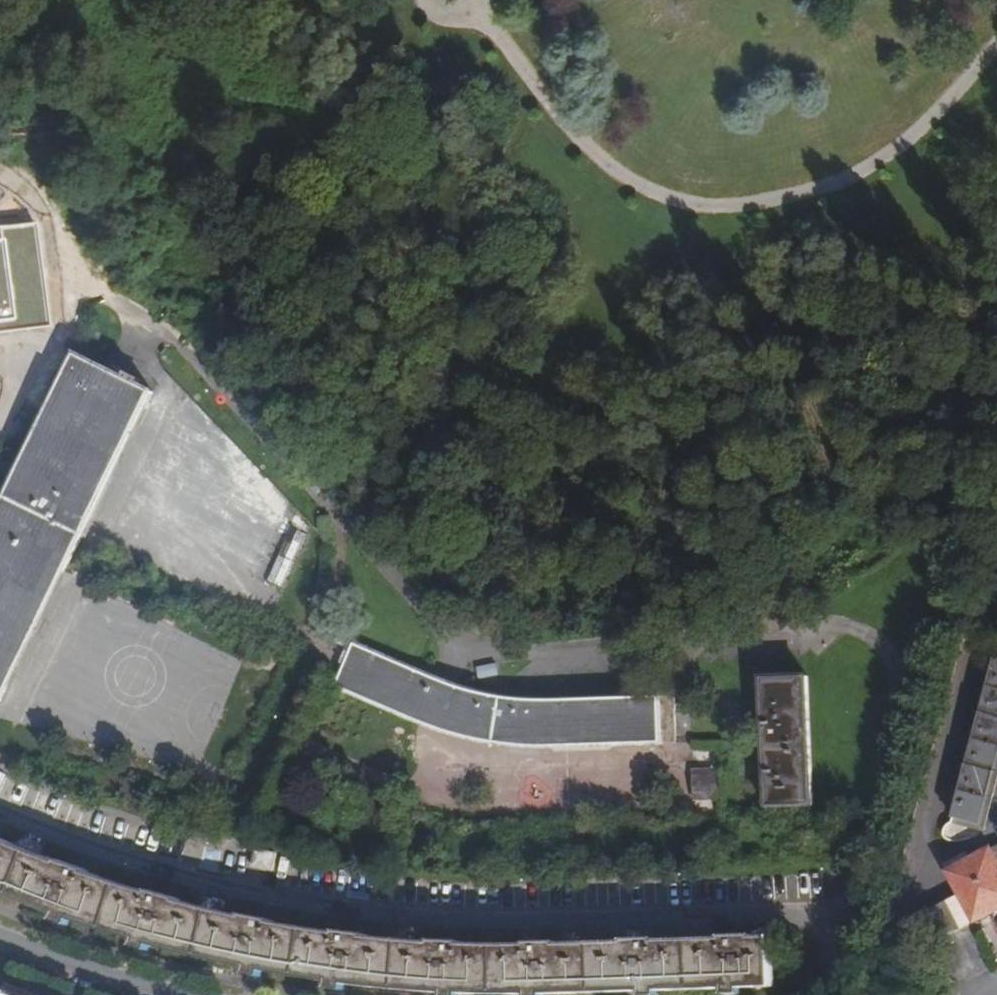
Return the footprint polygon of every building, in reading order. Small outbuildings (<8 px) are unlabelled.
[(4,700),(153,389),(74,351),(0,507),(0,698),(4,700)] [(532,754),(677,747),(676,701),(659,701),(540,704),(508,701),(476,695),(445,685),(355,646),(335,692),(428,732),(451,739),(475,746),(504,751),(532,754)] [(978,826),(996,759),(996,661),(994,660),(950,818),(978,826)] [(762,682),(769,809),(814,808),(811,679),(762,682)] [(718,769),(693,768),(692,801),(717,801),(718,769)] [(69,919),(145,941),(227,965),(251,968),(336,982),(389,991),(452,993),(496,994),(617,994),(653,994),(731,991),(775,989),(773,940),(566,946),(406,942),(249,918),(95,875),(0,835),(0,889),(69,919)] [(996,911),(996,861),(991,850),(951,870),(964,897),(929,915),(940,940),(971,924),(996,911)] [(0,987),(0,994),(23,994),(0,987)]
